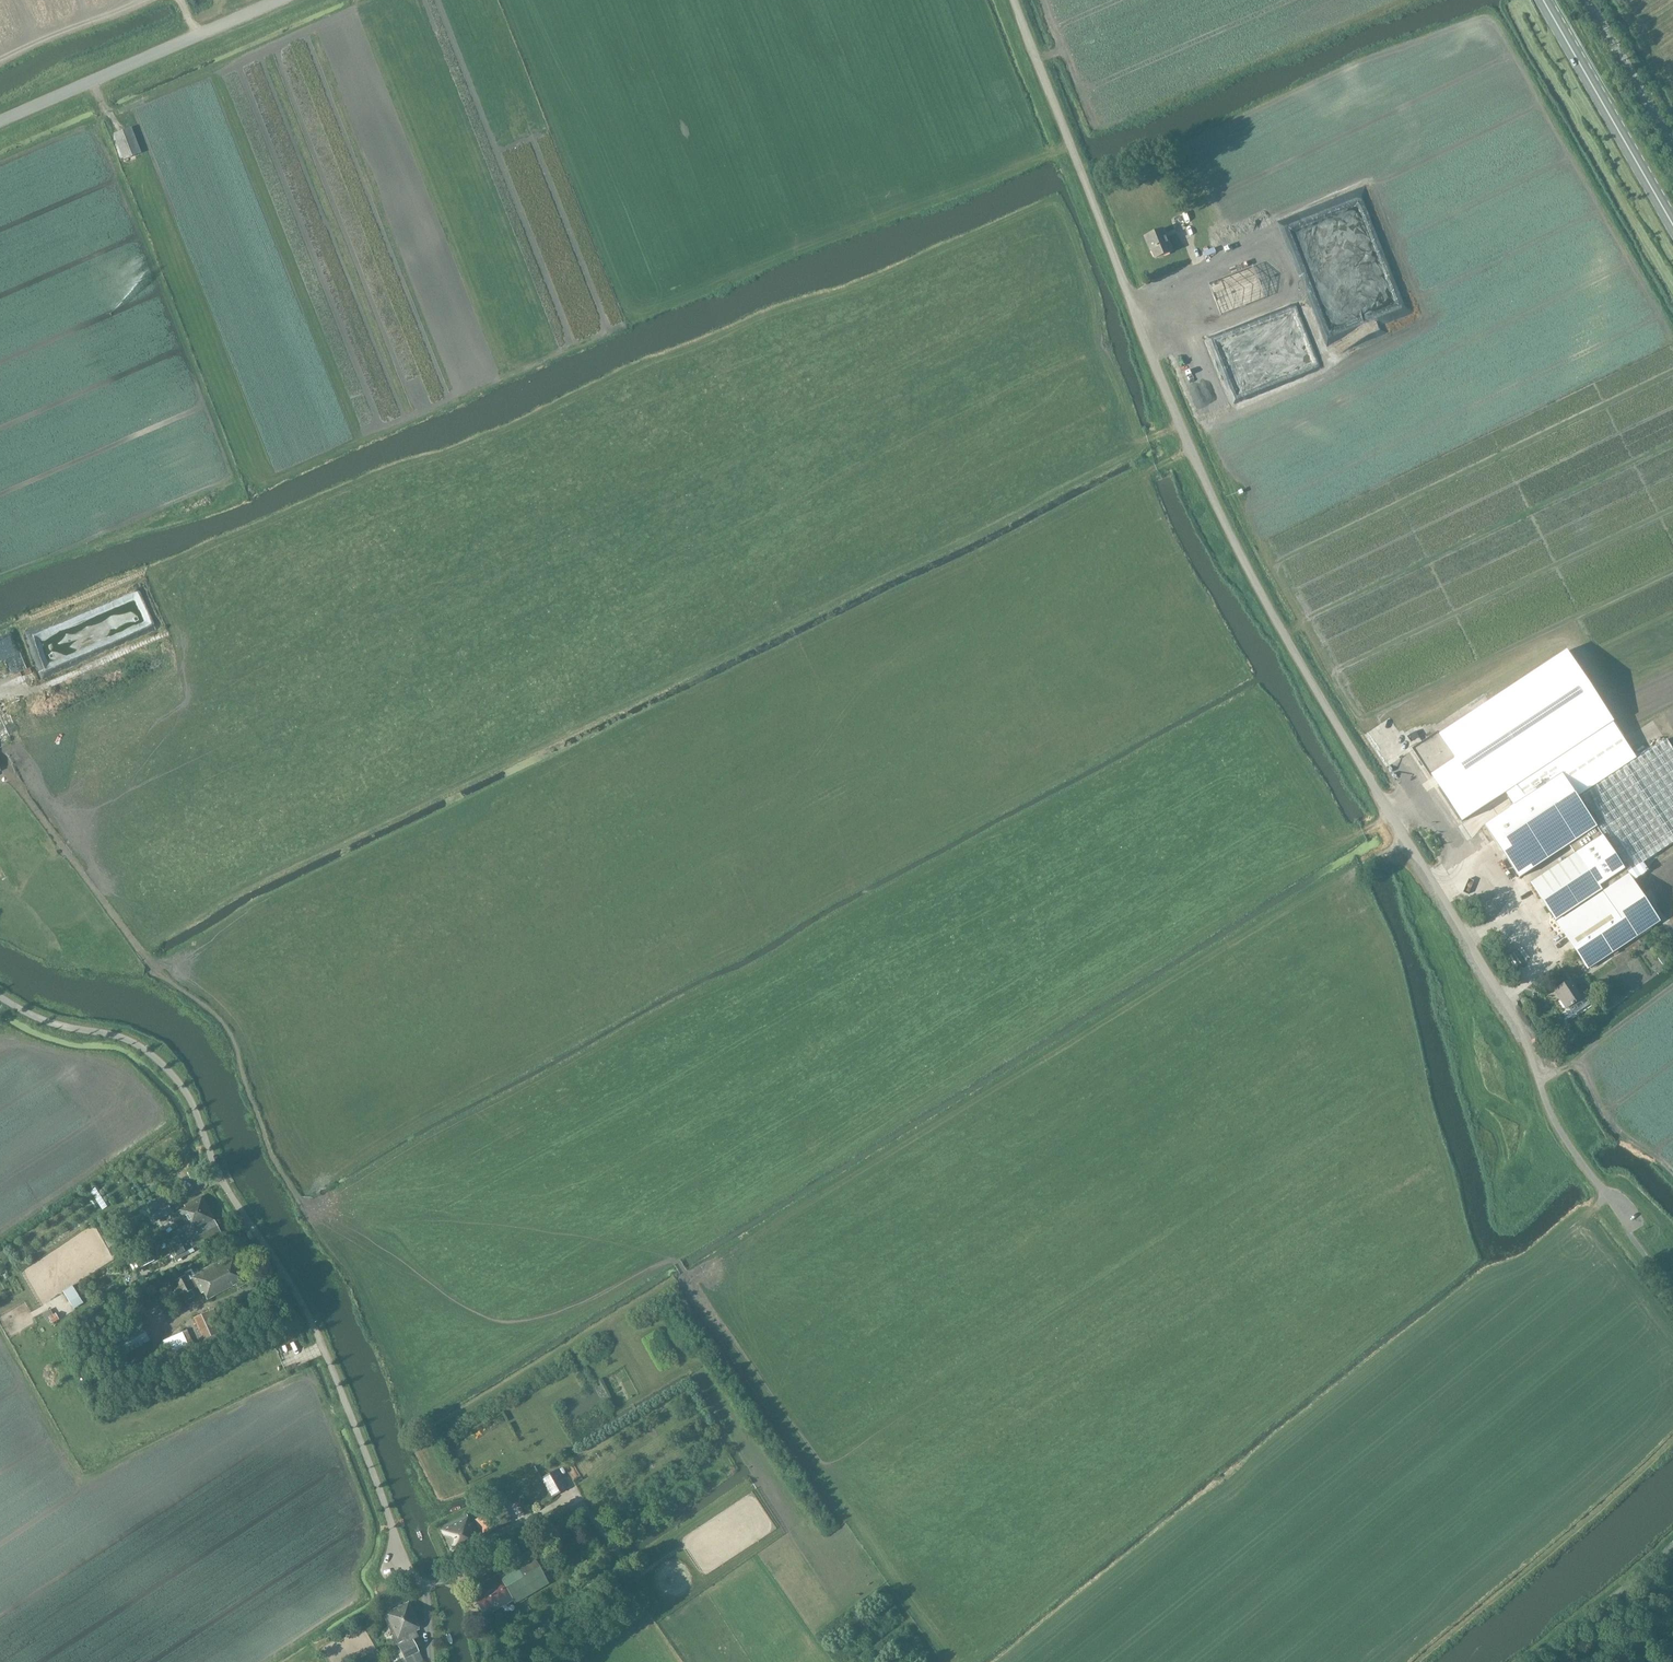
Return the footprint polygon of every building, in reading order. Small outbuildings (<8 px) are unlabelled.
[(114,134),(123,157),(139,152),(131,128),(114,134)] [(1179,225),(1194,221),(1190,206),(1175,209),(1179,225)] [(1150,244),(1156,258),(1172,251),(1163,230),(1146,236),(1149,245),(1150,244)] [(1252,266),(1209,283),(1221,315),(1265,298),(1252,266)] [(1299,371),(1311,366),(1301,343),(1289,348),(1299,371)] [(1438,733),(1413,749),(1431,776),(1432,776),(1462,821),(1505,793),(1514,805),(1563,774),(1578,796),(1636,758),(1613,723),(1614,722),(1567,651),(1440,735),(1438,733)] [(1485,826),(1520,878),(1569,845),(1575,854),(1531,883),(1557,922),(1588,969),(1604,958),(1606,961),(1610,958),(1609,955),(1634,938),(1660,920),(1634,880),(1649,870),(1643,862),(1672,842),(1672,748),(1667,739),(1579,797),(1578,796),(1563,774),(1485,826)] [(1448,818),(1437,825),(1446,839),(1456,832),(1448,818)] [(1513,954),(1526,950),(1517,923),(1504,928),(1513,954)] [(1567,1008),(1581,999),(1569,980),(1555,990),(1567,1008)] [(1509,1021),(1505,1024),(1511,1036),(1516,1034),(1509,1021)] [(145,1203),(150,1214),(168,1206),(163,1195),(145,1203)] [(171,1216),(178,1230),(175,1231),(176,1233),(211,1214),(202,1196),(184,1206),(185,1208),(171,1216)] [(154,1221),(165,1216),(164,1211),(152,1216),(154,1221)] [(221,1233),(211,1214),(176,1233),(178,1235),(166,1241),(176,1261),(182,1258),(189,1254),(187,1250),(221,1233)] [(1637,1227),(1643,1223),(1639,1218),(1633,1223),(1637,1227)] [(108,1247),(113,1244),(108,1237),(103,1241),(108,1247)] [(134,1272),(154,1261),(148,1248),(138,1253),(138,1254),(128,1260),(134,1272)] [(238,1288),(247,1283),(232,1254),(195,1274),(192,1269),(181,1275),(182,1277),(171,1283),(174,1289),(179,1286),(183,1294),(177,1298),(180,1303),(194,1296),(191,1290),(198,1287),(201,1294),(203,1293),(207,1299),(236,1284),(238,1288)] [(79,1296),(72,1286),(63,1291),(69,1302),(79,1296)] [(145,1306),(151,1323),(160,1320),(155,1303),(145,1306)] [(145,1321),(139,1309),(131,1313),(137,1325),(145,1321)] [(209,1352),(225,1345),(219,1333),(213,1320),(218,1318),(214,1309),(193,1318),(206,1346),(194,1352),(197,1359),(209,1352)] [(141,1326),(113,1341),(121,1357),(150,1341),(141,1326)] [(195,1348),(187,1329),(182,1331),(182,1332),(162,1342),(171,1361),(191,1351),(190,1350),(195,1348)] [(286,1350),(294,1345),(292,1340),(283,1345),(286,1350)] [(562,1465),(566,1476),(572,1473),(568,1463),(562,1465)] [(567,1489),(557,1470),(541,1478),(552,1498),(567,1489)] [(481,1535),(511,1522),(504,1507),(475,1520),(481,1535)] [(475,1538),(478,1536),(473,1523),(471,1524),(467,1515),(439,1528),(452,1557),(478,1545),(475,1538)] [(514,1604),(548,1584),(529,1551),(495,1571),(497,1575),(471,1590),(480,1606),(486,1616),(512,1600),(514,1604)] [(400,1649),(388,1655),(391,1661),(420,1661),(423,1660),(410,1634),(419,1629),(416,1622),(417,1621),(408,1602),(382,1615),(400,1649)]
